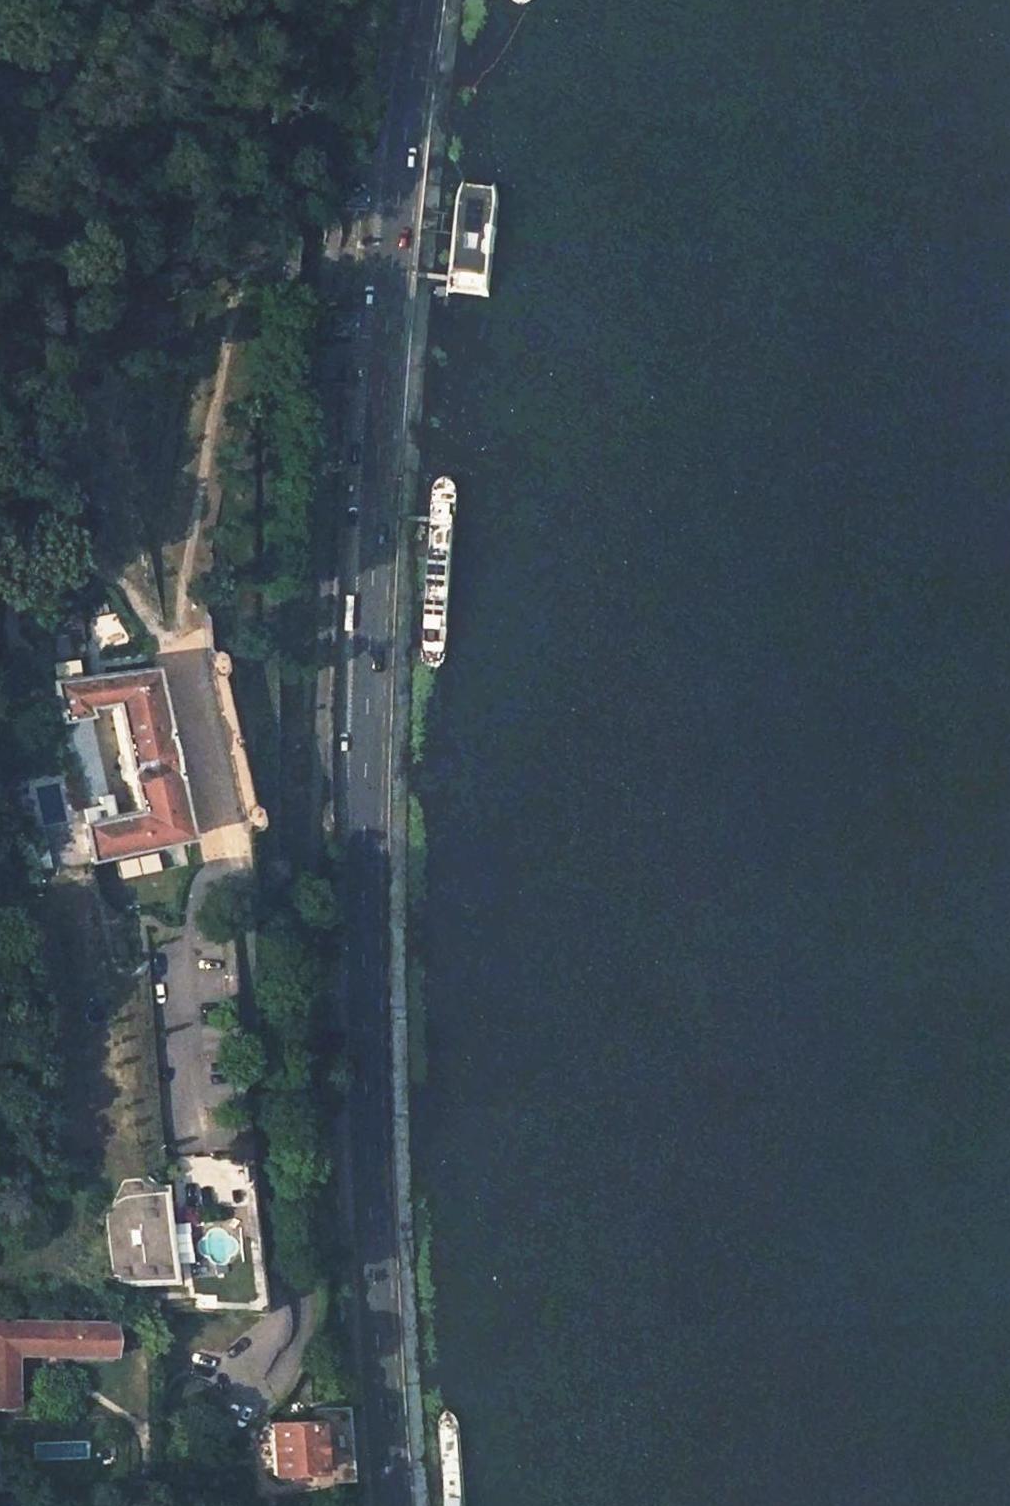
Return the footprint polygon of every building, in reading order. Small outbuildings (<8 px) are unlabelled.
[(451,485),(445,494),(433,666),(443,675),(454,674),(462,665),(472,498),(467,486),(458,483),(451,485)] [(50,683),(87,861),(186,839),(149,670),(50,683)] [(115,1285),(179,1281),(173,1181),(108,1185),(115,1285)] [(111,1323),(54,1322),(54,1327),(0,1326),(0,1406),(10,1406),(11,1349),(75,1351),(74,1356),(111,1357),(111,1323)] [(77,1426),(77,1407),(63,1406),(63,1426),(77,1426)] [(444,1424),(445,1505),(466,1505),(466,1424),(454,1411),(444,1424)] [(304,1477),(303,1471),(319,1469),(314,1420),(267,1423),(271,1473),(287,1471),(288,1478),(304,1477)]
